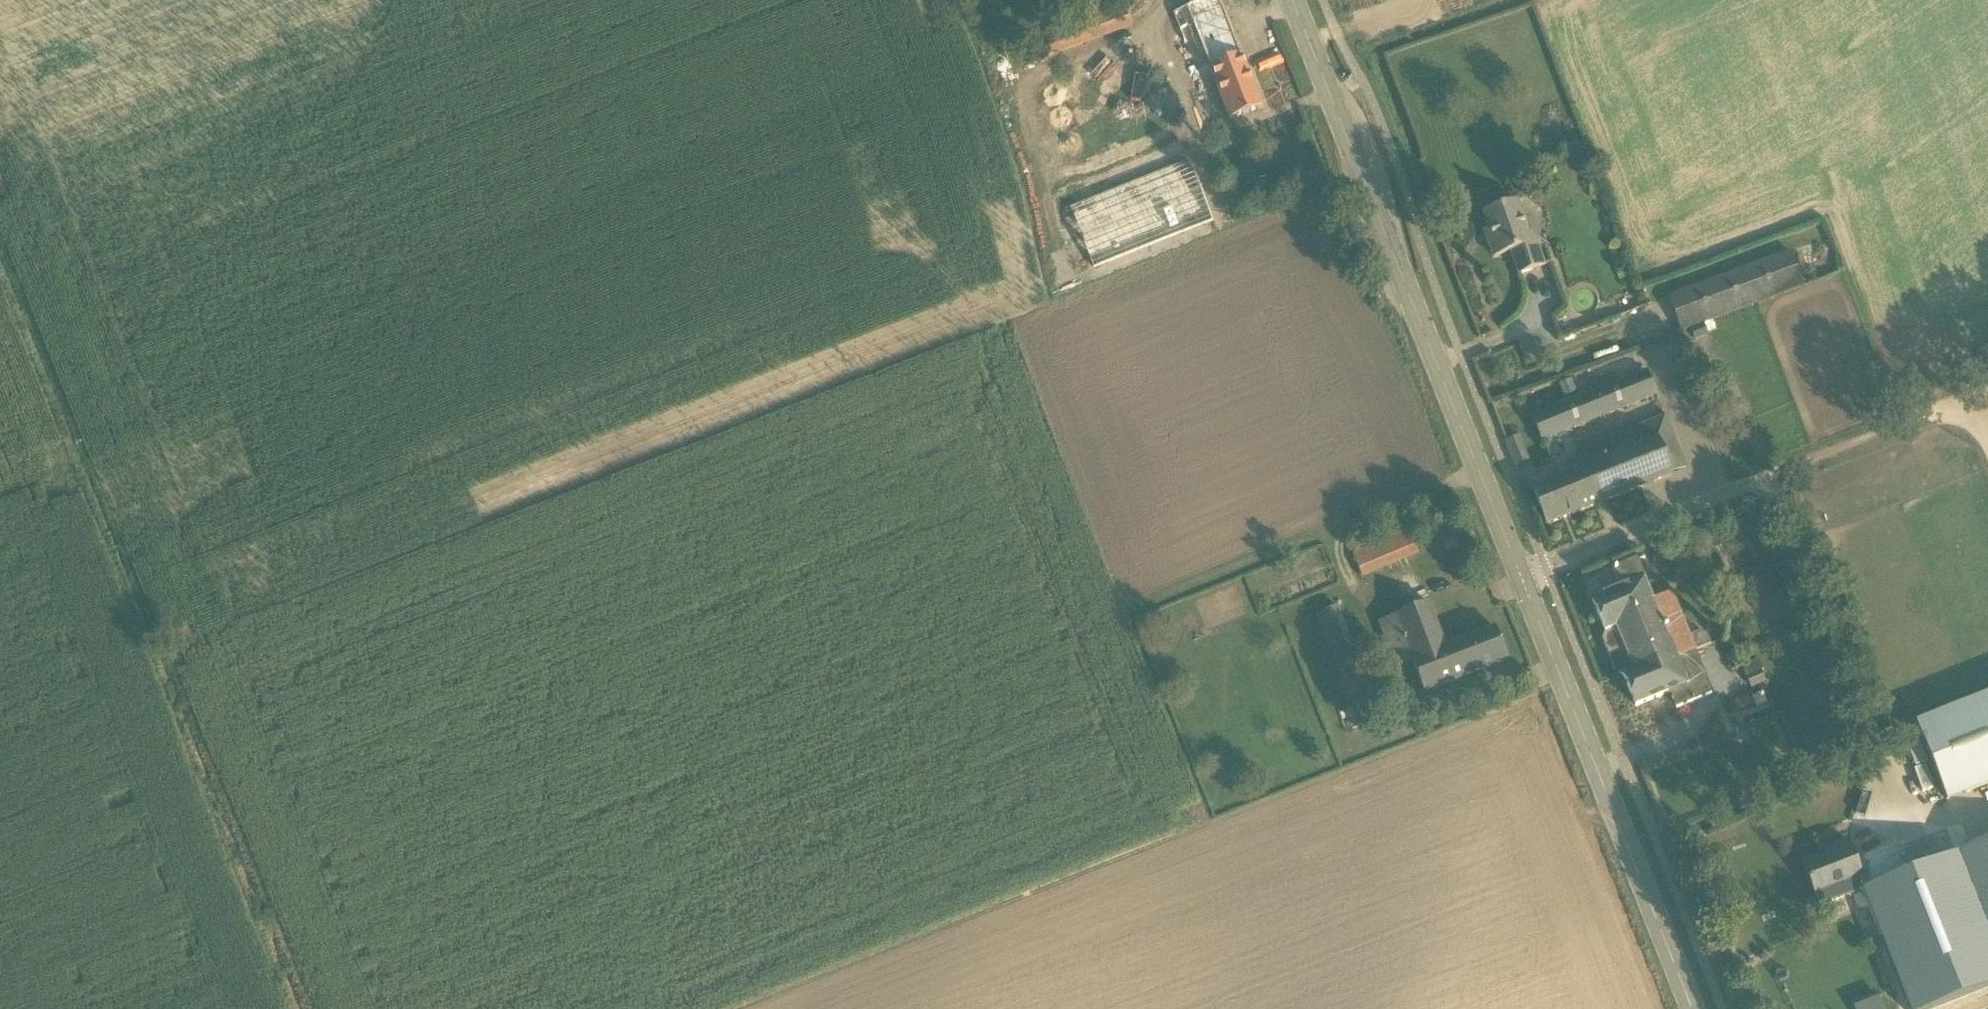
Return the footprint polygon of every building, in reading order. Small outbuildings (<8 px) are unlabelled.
[(1220,0),(1207,0),(1175,12),(1207,98),(1221,93),(1230,120),(1263,107),(1220,0)] [(1044,60),(1131,27),(1123,4),(1035,36),(1044,60)] [(1096,269),(1214,224),(1190,161),(1072,206),(1096,269)] [(1531,243),(1517,202),(1484,213),(1494,240),(1489,242),(1494,257),(1512,251),(1519,274),(1544,266),(1536,242),(1531,243)] [(1682,331),(1803,286),(1790,250),(1669,296),(1682,331)] [(1533,418),(1543,442),(1553,437),(1655,396),(1645,373),(1552,410),(1533,418)] [(1565,466),(1568,473),(1557,478),(1532,488),(1547,525),(1686,469),(1665,417),(1610,439),(1613,446),(1565,466)] [(1520,436),(1505,442),(1510,454),(1525,448),(1520,436)] [(1410,531),(1392,538),(1353,554),(1362,575),(1419,552),(1410,531)] [(1653,600),(1636,560),(1613,569),(1621,589),(1592,601),(1605,633),(1603,640),(1615,672),(1623,675),(1675,655),(1677,659),(1694,652),(1710,645),(1705,635),(1697,632),(1688,636),(1669,593),(1653,600)] [(1425,691),(1507,659),(1495,627),(1464,639),(1445,647),(1440,632),(1429,604),(1397,616),(1425,691)] [(1315,616),(1338,675),(1361,666),(1338,607),(1315,616)] [(1712,694),(1694,652),(1677,659),(1675,655),(1623,675),(1636,706),(1656,698),(1670,692),(1677,708),(1712,694)] [(1762,666),(1760,659),(1741,666),(1750,688),(1766,681),(1765,679),(1779,673),(1775,661),(1762,666)] [(1748,695),(1735,700),(1740,712),(1753,707),(1748,695)] [(1987,784),(1987,696),(1916,724),(1946,800),(1987,784)] [(1906,1000),(1958,980),(1915,870),(1863,890),(1859,878),(1862,877),(1849,841),(1821,852),(1822,856),(1803,863),(1816,895),(1852,881),(1853,885),(1849,886),(1859,911),(1869,907),(1906,1000)] [(1987,909),(1987,841),(1965,850),(1987,909)] [(1870,997),(1874,1008),(1884,1008),(1879,994),(1870,997)]
